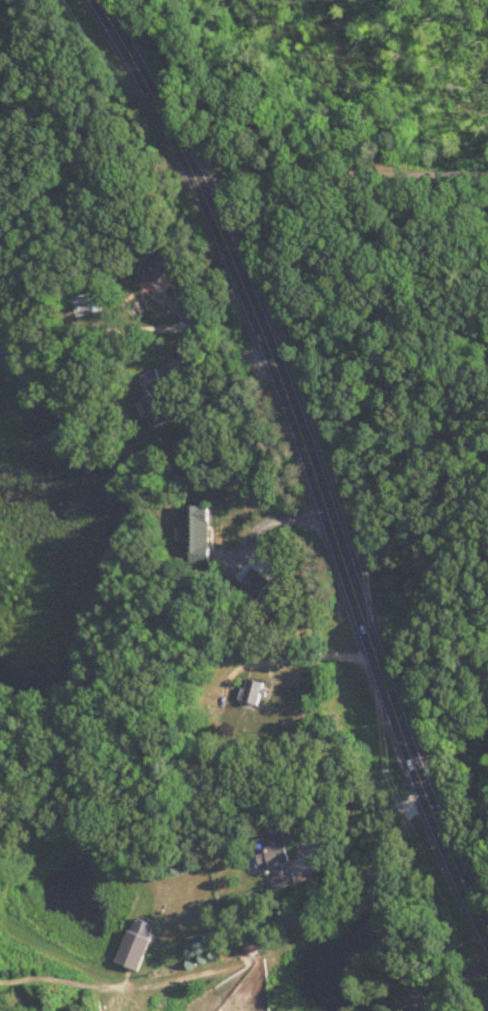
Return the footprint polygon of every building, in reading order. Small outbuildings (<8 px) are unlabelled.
[(178,265),(157,253),(139,285),(159,297),(178,265)] [(153,428),(174,421),(157,370),(140,376),(148,398),(143,400),(153,428)] [(189,543),(189,564),(208,565),(209,507),(183,507),(182,543),(189,543)] [(240,700),(260,708),(268,686),(247,679),(240,700)] [(298,886),(282,829),(258,836),(267,868),(270,867),(277,892),(298,886)] [(156,927),(133,920),(118,966),(141,974),(156,927)] [(246,949),(252,956),(261,948),(254,941),(246,949)] [(426,992),(399,992),(399,1010),(426,1010),(426,992)]
